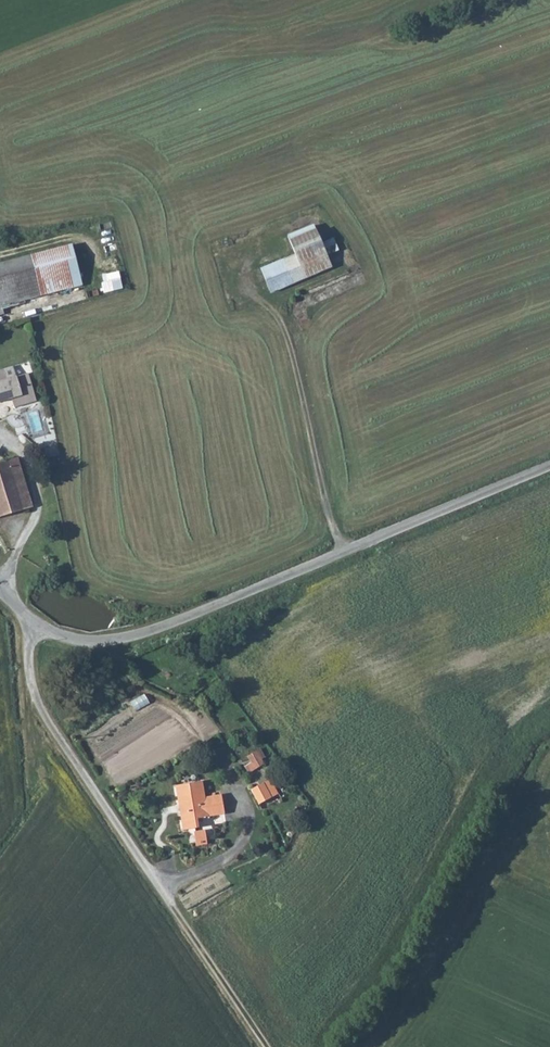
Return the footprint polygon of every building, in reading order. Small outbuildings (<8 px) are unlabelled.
[(324,255),(320,243),(314,229),(286,240),(292,254),(282,258),(290,281),(328,265),(324,255)] [(333,238),(320,243),(324,255),(338,249),(333,238)] [(2,281),(10,300),(81,281),(70,243),(68,244),(73,262),(36,271),(2,281)] [(68,244),(32,253),(36,271),(73,262),(68,244)] [(0,262),(0,311),(2,310),(0,302),(10,300),(2,281),(36,271),(32,253),(0,262)] [(290,281),(282,258),(258,267),(268,290),(290,281)] [(17,375),(0,380),(0,403),(2,409),(24,403),(17,375)] [(17,456),(8,459),(21,507),(31,505),(17,456)] [(8,459),(0,461),(0,514),(21,507),(8,459)] [(249,772),(268,761),(260,747),(247,755),(251,762),(245,765),(249,772)] [(198,826),(197,814),(225,810),(222,792),(206,794),(204,780),(177,783),(184,828),(198,826)] [(269,815),(266,799),(252,802),(255,818),(269,815)] [(206,829),(196,830),(197,844),(208,843),(206,829)]
